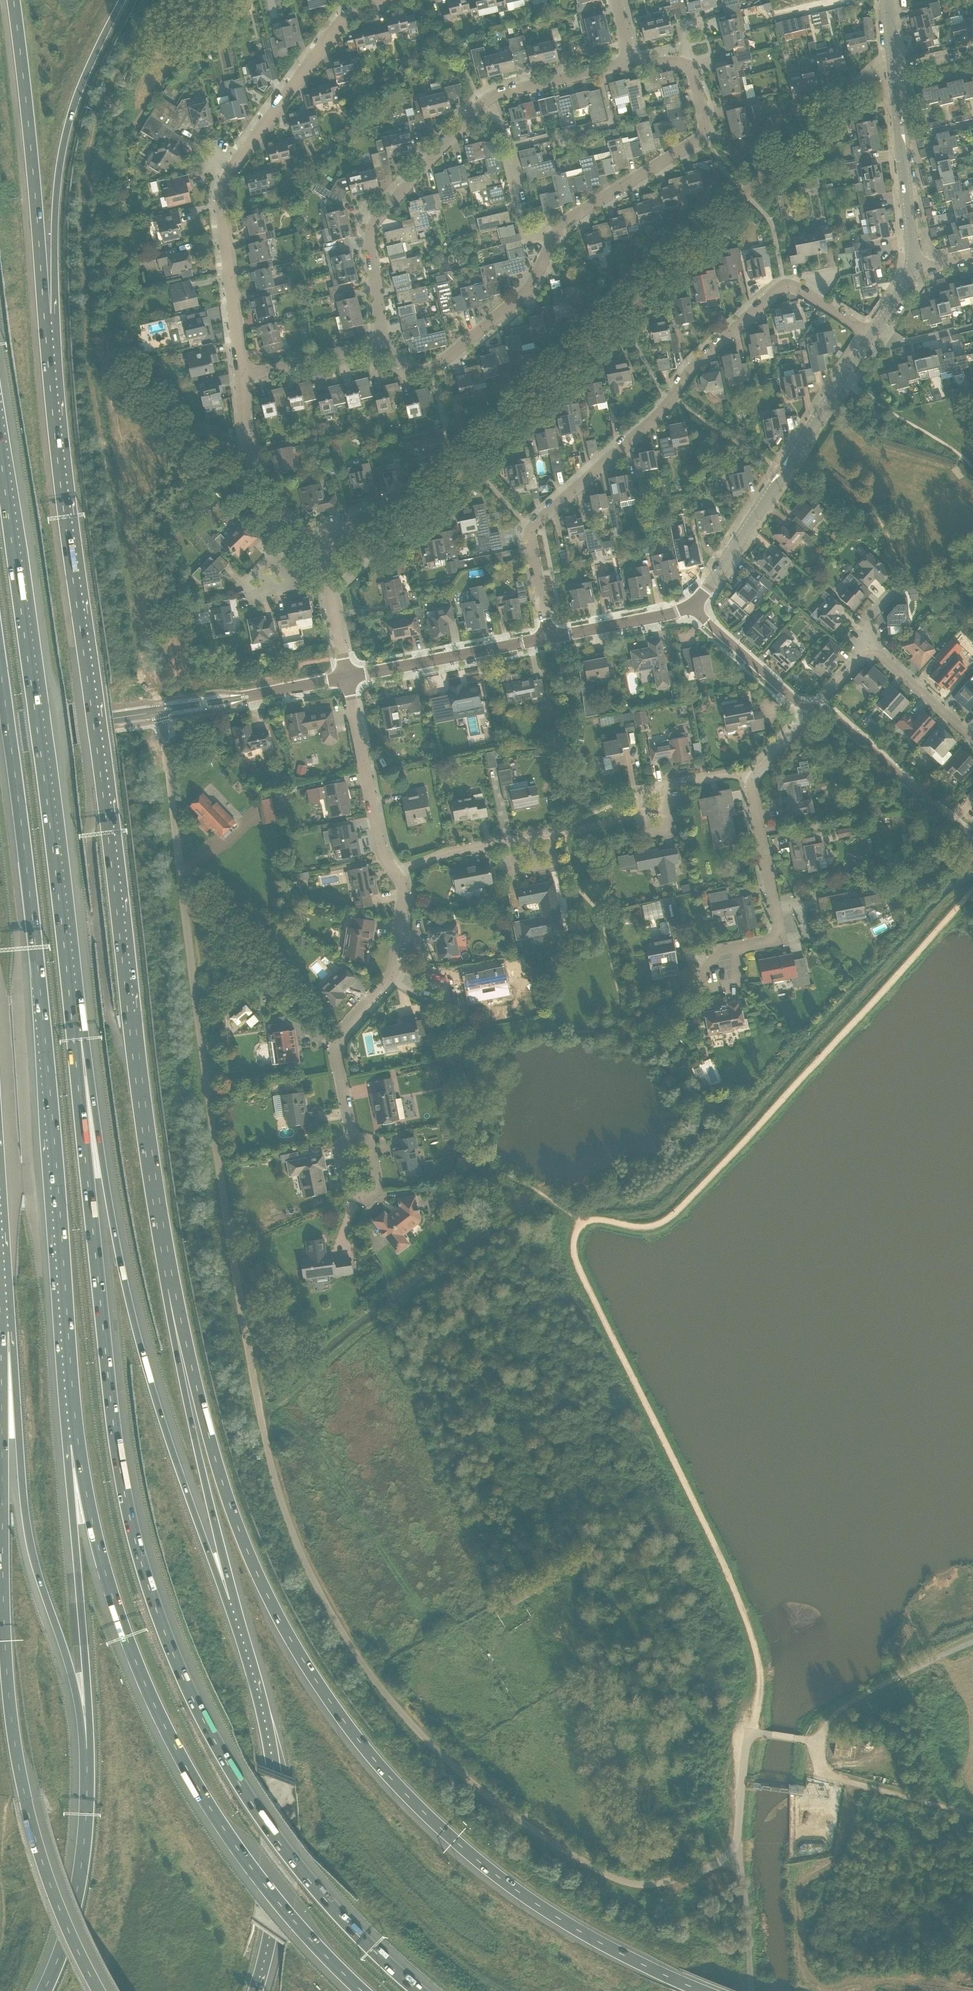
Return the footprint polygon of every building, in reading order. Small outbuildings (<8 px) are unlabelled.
[(307,1),(309,11),(327,6),(325,0),(306,0),(307,1)] [(441,9),(444,22),(444,23),(452,21),(451,16),(470,11),(468,3),(467,0),(460,0),(459,0),(451,0),(447,1),(448,8),(441,9)] [(468,3),(470,11),(471,16),(471,17),(479,16),(479,14),(477,9),(497,5),(496,0),(475,0),(475,1),(468,3)] [(497,5),(499,13),(515,9),(513,1),(517,0),(496,0),(497,5)] [(578,13),(592,10),(590,2),(598,0),(577,0),(578,5),(576,5),(578,13)] [(679,8),(677,0),(669,0),(670,5),(659,8),(660,12),(653,14),(654,20),(658,37),(672,34),(670,26),(667,13),(672,11),(672,10),(679,8)] [(702,9),(700,0),(677,0),(679,8),(680,8),(679,6),(687,4),(688,12),(702,9)] [(702,9),(715,6),(714,0),(700,0),(702,9)] [(726,13),(740,10),(738,0),(721,0),(722,6),(724,6),(726,12),(724,13),(724,14),(726,13)] [(914,21),(911,22),(913,31),(934,26),(932,19),(941,15),(938,2),(928,4),(929,7),(922,9),(912,11),(914,17),(913,17),(914,21)] [(842,7),(835,9),(838,22),(846,20),(842,7)] [(387,25),(380,27),(383,41),(391,39),(390,34),(408,29),(411,40),(420,38),(414,16),(406,18),(404,10),(391,13),(392,17),(385,19),(387,25)] [(583,35),(588,33),(606,29),(603,15),(594,18),(592,10),(578,13),(583,35)] [(720,23),(723,36),(745,31),(744,24),(747,23),(746,17),(742,18),(740,10),(726,13),(728,21),(720,23)] [(825,11),(818,13),(821,26),(828,24),(825,11)] [(821,26),(818,13),(811,15),(814,28),(821,26)] [(950,17),(949,19),(950,26),(952,34),(954,44),(968,40),(967,37),(972,35),(969,18),(962,20),(961,16),(954,18),(952,17),(950,17)] [(227,17),(226,17),(219,26),(220,33),(231,31),(227,17)] [(645,40),(658,37),(654,20),(647,22),(646,17),(639,19),(642,32),(643,32),(645,40)] [(845,42),(846,45),(848,54),(857,52),(856,50),(867,48),(866,41),(873,41),(871,17),(862,18),(864,37),(845,42)] [(276,38),(270,39),(273,49),(275,59),(288,56),(290,53),(288,48),(295,46),(294,43),(294,42),(300,41),(301,41),(299,31),(296,19),(285,22),(272,25),(274,31),(276,38)] [(795,19),(788,20),(791,33),(798,31),(795,19)] [(791,33),(788,20),(781,22),(784,35),(791,33)] [(934,26),(913,31),(916,44),(920,43),(921,49),(923,49),(927,48),(938,45),(937,39),(938,26),(934,27),(934,26)] [(383,41),(380,27),(373,29),(373,27),(361,30),(361,32),(353,34),(357,48),(383,41)] [(554,42),(540,45),(544,63),(558,60),(554,43),(562,41),(558,27),(551,29),(554,42)] [(606,29),(588,33),(591,47),(586,48),(588,56),(602,53),(600,45),(609,43),(606,29)] [(732,48),(734,56),(750,52),(747,39),(742,40),(740,33),(745,31),(723,36),(726,50),(732,48)] [(523,35),(515,37),(519,51),(526,50),(530,66),(544,63),(540,45),(526,48),(523,35)] [(511,52),(497,55),(501,73),(515,70),(511,53),(519,51),(515,37),(508,39),(511,52)] [(832,71),(827,50),(826,50),(826,48),(816,51),(814,42),(807,44),(811,58),(815,57),(818,74),(832,71)] [(840,47),(827,50),(832,71),(841,69),(840,65),(844,65),(840,47)] [(501,73),(497,55),(485,58),(483,48),(471,51),(475,67),(477,67),(480,79),(480,78),(501,73)] [(264,50),(267,66),(273,64),(274,69),(275,69),(270,49),(264,50)] [(336,80),(337,85),(357,80),(354,67),(361,65),(357,51),(350,53),(350,57),(339,59),(340,61),(332,63),(336,80)] [(734,56),(734,57),(733,57),(735,64),(725,67),(717,69),(720,83),(745,77),(744,70),(746,69),(744,62),(752,60),(750,52),(734,56)] [(271,81),(269,71),(268,69),(266,70),(265,64),(257,66),(256,62),(247,64),(245,67),(247,76),(251,75),(253,84),(256,83),(258,89),(263,92),(267,87),(266,82),(271,81)] [(661,88),(665,104),(681,101),(676,83),(675,80),(674,81),(672,71),(642,78),(645,92),(661,88)] [(814,72),(801,75),(806,96),(805,93),(818,90),(814,72)] [(391,74),(383,84),(389,89),(397,79),(391,74)] [(806,96),(801,75),(800,75),(799,74),(790,76),(789,78),(790,82),(789,82),(793,99),(806,96)] [(729,95),(731,103),(747,99),(744,86),(747,86),(745,77),(720,83),(723,96),(729,95)] [(625,79),(608,83),(612,99),(628,96),(631,111),(633,118),(648,114),(646,108),(639,78),(630,81),(629,79),(625,80),(625,79)] [(226,103),(220,105),(220,106),(222,115),(225,115),(227,121),(237,118),(237,119),(244,117),(243,114),(241,115),(239,105),(248,103),(246,93),(242,79),(235,81),(225,83),(229,102),(226,103)] [(337,85),(336,80),(328,82),(329,86),(318,88),(318,90),(310,92),(314,105),(333,100),(334,105),(339,104),(337,94),(339,94),(337,85)] [(962,80),(954,82),(958,97),(964,96),(965,100),(971,98),(968,83),(963,84),(962,80)] [(947,88),(942,89),(946,104),(952,103),(951,99),(958,97),(954,82),(948,83),(946,84),(947,88)] [(443,86),(431,89),(433,97),(437,115),(451,111),(449,105),(447,96),(454,94),(455,98),(456,97),(459,97),(463,96),(460,83),(453,84),(443,86)] [(937,86),(929,88),(932,103),(938,102),(939,106),(946,104),(942,89),(938,90),(937,86)] [(932,103),(929,88),(921,90),(922,94),(917,95),(920,110),(927,109),(926,105),(932,103)] [(416,110),(414,110),(415,115),(418,129),(426,127),(424,118),(437,115),(433,97),(431,89),(433,97),(414,102),(416,110)] [(576,94),(569,96),(572,111),(588,107),(592,123),(606,119),(599,90),(589,92),(589,91),(585,92),(585,91),(575,94),(576,94)] [(554,97),(538,100),(542,116),(558,113),(562,128),(576,125),(572,111),(569,96),(559,98),(559,96),(555,97),(554,97)] [(733,111),(727,112),(730,125),(755,120),(751,106),(757,105),(755,97),(747,99),(731,103),(733,111)] [(161,99),(150,116),(175,131),(179,124),(184,128),(194,125),(194,129),(203,127),(204,128),(208,127),(209,126),(212,125),(210,115),(207,103),(197,106),(196,105),(188,100),(183,101),(180,105),(177,109),(161,99)] [(542,116),(538,100),(522,104),(522,105),(518,106),(518,107),(508,109),(515,139),(530,135),(526,120),(542,116)] [(655,133),(652,134),(653,139),(657,139),(686,131),(684,121),(685,121),(681,101),(665,104),(669,120),(653,124),(654,129),(655,133)] [(875,102),(859,105),(861,114),(876,111),(875,102)] [(288,115),(290,125),(292,134),(319,127),(314,109),(307,111),(308,114),(298,117),(297,113),(288,115)] [(409,123),(395,126),(397,137),(401,154),(415,151),(414,144),(410,131),(414,130),(418,129),(415,115),(414,115),(411,116),(407,117),(409,123)] [(857,132),(859,139),(876,135),(873,122),(865,123),(864,115),(852,118),(848,128),(857,132)] [(150,116),(140,131),(141,131),(162,145),(157,154),(153,151),(148,159),(152,161),(149,167),(157,172),(160,167),(165,170),(170,162),(175,165),(183,152),(168,142),(175,131),(150,116)] [(755,120),(730,125),(733,139),(741,137),(741,138),(760,133),(756,120),(755,120)] [(626,159),(627,159),(633,158),(643,156),(647,154),(647,152),(656,150),(649,121),(635,124),(639,140),(623,144),(626,159)] [(949,137),(948,131),(936,134),(938,145),(944,144),(946,150),(952,149),(957,147),(955,136),(949,137)] [(860,146),(852,148),(855,162),(870,159),(869,151),(871,151),(870,151),(879,149),(876,135),(859,139),(860,146)] [(397,137),(376,141),(379,153),(382,167),(390,165),(388,157),(401,154),(397,137)] [(266,144),(269,154),(271,162),(297,156),(295,148),(293,138),(286,140),(287,143),(276,146),(275,142),(266,144)] [(595,161),(599,176),(605,175),(615,173),(615,172),(620,171),(619,169),(628,167),(627,159),(626,159),(623,144),(622,144),(621,138),(607,141),(611,157),(595,161)] [(484,158),(487,174),(496,172),(502,170),(495,140),(485,142),(484,142),(481,142),(464,146),(467,162),(484,158)] [(729,144),(723,149),(743,170),(749,164),(729,144)] [(933,147),(935,157),(941,156),(943,162),(948,161),(954,159),(952,149),(946,150),(944,144),(938,145),(933,147)] [(528,181),(552,176),(557,175),(554,160),(538,164),(535,148),(519,152),(523,168),(524,172),(526,172),(528,181)] [(379,153),(371,155),(375,169),(382,167),(379,153)] [(567,178),(571,194),(578,192),(578,193),(588,190),(587,190),(592,189),(591,187),(601,184),(599,176),(595,161),(594,155),(579,159),(583,175),(567,178)] [(938,169),(939,174),(951,172),(948,161),(943,162),(941,156),(935,157),(930,159),(933,170),(938,169)] [(870,159),(855,162),(856,170),(858,176),(859,183),(864,182),(881,179),(878,166),(872,167),(870,159)] [(684,173),(685,176),(689,193),(703,190),(701,180),(714,177),(713,172),(714,172),(712,165),(711,165),(710,160),(693,164),(694,171),(684,173)] [(854,162),(845,164),(846,171),(856,170),(855,162),(854,162)] [(371,165),(359,168),(361,175),(365,192),(379,189),(378,181),(375,171),(375,169),(372,170),(371,165)] [(434,174),(438,193),(441,203),(455,200),(452,184),(468,181),(468,180),(467,178),(464,165),(447,169),(448,169),(443,170),(444,172),(434,174)] [(254,177),(246,178),(249,191),(250,196),(277,189),(276,184),(274,176),(272,167),(264,169),(265,172),(254,175),(254,177)] [(487,174),(467,178),(468,180),(468,181),(470,193),(486,189),(490,205),(505,201),(504,195),(502,185),(501,181),(499,181),(496,172),(487,174)] [(938,193),(943,191),(949,190),(948,184),(953,182),(951,172),(939,174),(941,180),(935,181),(938,193)] [(555,191),(539,195),(542,206),(543,211),(543,210),(549,209),(560,207),(560,206),(562,206),(564,206),(564,204),(573,202),(571,194),(567,178),(566,173),(557,175),(552,176),(555,191)] [(337,180),(330,192),(342,199),(347,192),(351,191),(352,195),(365,192),(361,175),(337,180)] [(166,179),(156,181),(158,191),(164,190),(165,194),(166,197),(160,198),(162,207),(168,206),(168,207),(171,207),(181,204),(190,202),(188,191),(187,188),(190,187),(187,176),(177,178),(167,181),(166,179)] [(659,189),(660,191),(664,208),(664,209),(678,206),(676,196),(689,193),(685,176),(667,180),(669,187),(659,189)] [(817,177),(805,179),(807,190),(819,187),(817,177)] [(856,192),(859,206),(875,203),(874,195),(875,195),(875,194),(883,193),(881,179),(864,182),(859,183),(857,184),(858,191),(856,192)] [(946,202),(952,201),(957,199),(956,193),(962,192),(959,181),(953,182),(948,184),(949,190),(943,191),(946,202)] [(317,184),(313,191),(326,198),(326,199),(324,202),(330,228),(348,224),(344,210),(339,211),(338,206),(342,199),(330,192),(317,184)] [(952,201),(954,212),(966,209),(964,203),(970,202),(967,190),(962,192),(956,193),(957,199),(952,201)] [(634,204),(635,207),(639,224),(653,221),(651,211),(664,208),(660,191),(642,196),(644,202),(634,204)] [(412,218),(414,226),(415,232),(430,228),(426,213),(442,209),(441,203),(438,193),(422,197),(422,198),(419,199),(419,200),(409,202),(410,207),(408,208),(411,218),(412,218)] [(867,220),(869,226),(885,223),(883,209),(877,211),(875,203),(859,206),(862,221),(867,220)] [(542,206),(536,208),(540,224),(546,222),(543,211),(542,206)] [(609,220),(610,222),(614,239),(614,240),(628,236),(626,227),(639,224),(635,207),(617,211),(619,218),(609,220)] [(540,224),(536,208),(530,209),(534,225),(540,224)] [(957,222),(962,221),(964,227),(970,225),(972,224),(972,214),(972,212),(967,214),(966,209),(954,212),(957,222)] [(178,211),(169,213),(152,217),(154,222),(158,221),(163,242),(180,239),(176,225),(181,224),(178,211)] [(521,240),(519,234),(515,234),(513,225),(512,225),(511,221),(510,221),(508,211),(476,219),(479,233),(497,229),(501,245),(505,244),(521,240)] [(252,215),(242,218),(245,227),(248,226),(251,236),(247,236),(249,244),(254,243),(262,241),(267,240),(268,240),(275,238),(274,231),(266,233),(261,213),(252,215)] [(951,224),(954,235),(959,233),(961,239),(967,237),(972,236),(970,225),(964,227),(962,221),(957,222),(951,224)] [(614,239),(610,222),(592,226),(594,233),(584,235),(589,255),(603,252),(601,242),(614,239)] [(852,244),(854,252),(870,249),(869,241),(880,239),(880,238),(888,236),(885,223),(869,226),(863,227),(865,235),(861,236),(862,242),(852,244)] [(323,244),(325,252),(338,249),(336,241),(351,237),(348,224),(330,228),(330,229),(322,231),(326,244),(323,244)] [(816,235),(809,236),(812,254),(818,253),(819,254),(827,252),(824,239),(832,237),(829,225),(815,228),(816,235)] [(403,228),(385,232),(387,242),(386,242),(387,246),(386,246),(389,256),(390,262),(406,258),(403,243),(410,241),(411,244),(418,242),(417,239),(415,232),(414,226),(403,228)] [(970,249),(967,237),(961,239),(959,233),(954,235),(948,236),(950,246),(948,247),(949,253),(970,249)] [(812,254),(809,236),(801,238),(801,237),(793,238),(795,252),(788,253),(790,265),(805,262),(804,256),(812,254)] [(252,264),(249,265),(250,269),(251,272),(264,269),(269,268),(273,267),(267,240),(262,241),(254,243),(249,244),(251,252),(249,253),(252,264)] [(508,260),(493,264),(497,278),(526,271),(526,269),(524,261),(525,261),(524,257),(525,257),(521,240),(505,244),(508,260)] [(769,262),(766,247),(755,249),(756,255),(753,255),(754,259),(746,261),(749,279),(765,276),(762,264),(769,262)] [(732,279),(732,281),(737,280),(736,278),(737,278),(735,265),(741,263),(738,248),(734,249),(724,251),(725,258),(717,260),(719,269),(722,281),(732,279)] [(162,252),(156,253),(158,266),(159,266),(170,263),(171,269),(173,275),(181,273),(181,271),(185,270),(185,271),(188,270),(188,269),(189,269),(191,268),(188,252),(177,255),(176,249),(172,249),(162,252)] [(325,252),(330,273),(353,268),(350,254),(340,256),(338,249),(325,252)] [(857,273),(858,273),(880,269),(878,255),(871,256),(870,249),(854,252),(857,267),(856,268),(857,273)] [(153,253),(145,255),(147,263),(155,262),(153,253)] [(395,287),(396,293),(412,290),(408,274),(423,270),(423,269),(422,267),(421,263),(420,255),(406,258),(390,262),(393,272),(391,273),(392,277),(394,287),(395,287)] [(130,258),(121,261),(123,268),(131,266),(130,258)] [(445,264),(441,265),(442,272),(447,271),(450,270),(448,263),(445,264)] [(466,286),(468,293),(472,309),(479,307),(477,301),(487,299),(487,298),(491,297),(490,296),(500,294),(497,278),(493,264),(479,267),(483,283),(466,286)] [(259,291),(261,298),(269,296),(280,293),(278,286),(273,287),(269,268),(264,269),(251,272),(250,272),(252,281),(256,280),(258,291),(259,291)] [(328,288),(330,296),(344,293),(342,285),(357,281),(353,268),(330,273),(333,287),(328,288)] [(880,269),(858,273),(862,295),(878,292),(877,284),(883,282),(880,269)] [(701,274),(690,276),(691,283),(693,283),(695,294),(695,296),(696,296),(697,302),(713,298),(719,297),(717,287),(714,271),(701,274)] [(445,275),(435,277),(437,284),(446,281),(445,275)] [(964,278),(969,298),(972,297),(972,278),(971,279),(970,276),(964,278)] [(948,284),(950,290),(951,296),(957,294),(960,306),(970,304),(969,298),(964,278),(959,279),(959,282),(948,284)] [(472,309),(468,293),(452,296),(449,281),(446,281),(437,284),(434,284),(441,314),(451,312),(451,313),(455,312),(472,309)] [(177,285),(170,286),(174,302),(176,301),(179,310),(188,308),(198,305),(194,291),(189,293),(187,282),(177,285)] [(552,298),(554,305),(557,318),(572,315),(569,305),(582,302),(582,303),(580,292),(580,290),(579,290),(578,285),(560,289),(562,296),(552,298)] [(397,308),(401,324),(417,320),(413,305),(429,301),(425,286),(412,290),(396,293),(398,303),(397,303),(398,307),(397,308)] [(939,293),(940,298),(941,304),(948,303),(949,309),(960,306),(957,294),(951,296),(950,290),(939,293)] [(338,302),(341,316),(359,312),(355,298),(346,300),(344,293),(330,296),(332,304),(338,302)] [(679,294),(662,297),(665,313),(665,314),(675,312),(678,327),(687,326),(687,323),(693,322),(689,298),(680,300),(679,294)] [(256,299),(251,300),(253,309),(255,309),(257,319),(255,320),(257,326),(257,327),(262,326),(270,324),(275,323),(269,296),(261,298),(256,299)] [(929,301),(931,306),(932,312),(938,311),(940,317),(951,314),(949,309),(948,303),(941,304),(940,298),(929,301)] [(528,318),(530,325),(533,338),(547,334),(545,325),(558,322),(558,323),(558,322),(557,318),(554,305),(536,309),(538,316),(528,318)] [(932,312),(931,306),(911,311),(913,316),(921,314),(922,321),(928,320),(929,325),(941,322),(940,317),(938,311),(932,312)] [(774,317),(776,327),(776,331),(785,329),(786,331),(805,328),(803,320),(803,322),(795,324),(793,314),(791,314),(790,312),(792,311),(791,307),(775,310),(776,317),(774,317)] [(173,317),(167,319),(173,344),(188,340),(190,348),(196,347),(202,345),(200,338),(206,336),(203,326),(207,325),(206,320),(207,320),(205,309),(195,312),(186,314),(173,317)] [(359,312),(341,316),(344,330),(339,331),(340,339),(354,336),(353,328),(362,326),(359,312)] [(671,342),(677,341),(675,333),(670,334),(665,314),(665,313),(659,315),(660,322),(648,325),(650,335),(652,335),(654,344),(671,341),(671,342)] [(417,320),(401,324),(405,340),(406,344),(407,344),(410,354),(447,345),(445,335),(444,331),(426,335),(423,319),(417,321),(417,320)] [(262,326),(257,327),(259,335),(261,335),(264,346),(262,346),(264,354),(284,349),(282,342),(280,342),(275,323),(270,324),(262,326)] [(750,336),(752,345),(749,345),(751,358),(760,356),(761,360),(773,358),(767,324),(758,326),(759,334),(750,336)] [(504,338),(506,345),(509,358),(523,354),(522,350),(536,347),(533,338),(530,325),(512,329),(514,336),(504,338)] [(807,345),(811,362),(812,372),(824,370),(821,354),(833,352),(831,346),(835,345),(833,332),(817,335),(819,343),(807,345)] [(480,358),(482,364),(485,378),(499,375),(497,365),(509,361),(510,362),(509,358),(506,345),(488,349),(490,356),(480,358)] [(193,360),(188,361),(192,377),(204,374),(213,371),(211,362),(217,360),(214,348),(204,350),(192,353),(193,360)] [(928,349),(923,350),(927,370),(938,368),(937,362),(943,360),(941,354),(940,349),(929,351),(928,349)] [(907,357),(908,362),(909,368),(916,367),(917,373),(927,370),(923,350),(917,352),(917,354),(907,357)] [(943,360),(937,362),(938,368),(939,371),(940,373),(941,379),(952,376),(951,371),(950,365),(955,363),(954,357),(952,352),(941,354),(943,360)] [(723,357),(725,367),(727,378),(734,376),(736,383),(750,380),(746,364),(740,365),(738,354),(723,357)] [(965,355),(954,357),(955,363),(950,365),(951,371),(952,376),(963,374),(962,368),(968,367),(965,355)] [(153,357),(144,359),(147,370),(155,368),(153,357)] [(657,360),(659,372),(671,370),(668,358),(657,360)] [(609,384),(611,394),(619,392),(617,383),(631,380),(627,362),(605,366),(609,384)] [(897,365),(898,370),(900,376),(906,375),(908,381),(918,378),(917,373),(916,367),(909,368),(908,362),(897,365)] [(485,378),(482,364),(464,369),(466,376),(456,378),(461,398),(465,397),(476,395),(473,385),(486,381),(486,382),(485,378)] [(718,365),(711,367),(712,370),(709,370),(706,374),(702,375),(700,378),(700,379),(698,379),(700,388),(702,387),(703,390),(705,392),(709,391),(717,397),(724,396),(718,365)] [(784,379),(786,389),(787,399),(803,396),(801,383),(807,382),(805,376),(804,370),(793,372),(794,377),(784,379)] [(900,376),(898,370),(879,375),(881,380),(889,378),(890,385),(896,384),(897,389),(909,387),(908,381),(906,375),(900,376)] [(374,396),(370,377),(352,381),(354,388),(344,390),(347,402),(349,409),(362,406),(360,398),(374,395),(374,396)] [(209,381),(196,384),(197,392),(200,391),(204,408),(204,411),(212,409),(214,408),(212,402),(221,400),(219,392),(219,389),(222,389),(219,380),(210,382),(209,382),(209,381)] [(304,401),(317,398),(317,397),(313,380),(296,385),(297,391),(287,394),(290,405),(292,412),(305,409),(304,401)] [(404,401),(400,382),(383,386),(384,393),(374,396),(379,414),(392,411),(390,404),(404,400),(404,401)] [(597,404),(598,410),(607,408),(606,402),(604,402),(601,382),(585,385),(589,405),(597,404)] [(333,405),(347,402),(344,390),(343,384),(325,388),(327,395),(317,397),(317,398),(321,415),(335,412),(333,405)] [(276,408),(290,405),(287,394),(286,387),(268,391),(270,398),(260,400),(265,418),(278,415),(276,408)] [(404,401),(409,419),(422,415),(421,408),(434,405),(430,387),(412,391),(414,398),(404,401)] [(173,389),(168,394),(173,399),(176,396),(176,392),(173,389)] [(953,390),(948,392),(949,398),(956,396),(955,390),(954,389),(953,389),(953,390)] [(569,395),(554,409),(554,410),(555,409),(556,410),(555,411),(556,416),(557,416),(558,418),(561,435),(577,432),(576,426),(582,425),(581,419),(578,403),(576,404),(576,402),(571,396),(570,397),(569,396),(570,395),(569,395)] [(609,405),(613,422),(619,421),(616,403),(609,405)] [(768,444),(773,448),(780,437),(782,436),(779,425),(786,423),(783,409),(769,412),(771,419),(763,421),(766,439),(767,439),(768,444)] [(668,442),(667,438),(659,439),(663,458),(676,455),(675,446),(688,444),(685,431),(686,431),(686,429),(685,429),(684,423),(669,426),(672,441),(668,442)] [(735,425),(732,431),(739,434),(742,428),(735,425)] [(548,449),(553,473),(563,471),(554,428),(544,430),(545,432),(535,434),(539,451),(548,449)] [(300,438),(301,446),(319,441),(318,434),(300,438)] [(354,436),(352,440),(359,444),(362,440),(354,436)] [(597,438),(587,440),(590,452),(600,450),(597,438)] [(291,447),(279,450),(269,452),(271,460),(273,459),(276,473),(293,469),(289,452),(292,451),(291,447)] [(633,459),(635,469),(636,478),(644,477),(643,472),(657,469),(654,451),(638,454),(639,458),(633,459)] [(530,484),(531,490),(538,488),(532,457),(522,459),(523,465),(507,468),(511,487),(524,485),(530,484)] [(362,465),(348,469),(349,475),(350,478),(352,488),(355,487),(356,495),(369,492),(367,487),(373,485),(372,477),(369,467),(368,464),(364,465),(362,465)] [(386,465),(372,468),(375,479),(377,486),(386,484),(387,486),(388,494),(387,494),(387,495),(407,490),(406,489),(405,490),(403,480),(400,469),(388,472),(386,465)] [(738,474),(729,476),(733,496),(742,494),(741,490),(748,488),(746,482),(753,481),(750,465),(737,468),(738,474)] [(623,477),(609,479),(611,489),(612,495),(613,501),(619,500),(620,507),(636,504),(632,488),(633,488),(630,475),(623,477)] [(659,479),(663,499),(670,498),(666,478),(659,479)] [(305,509),(306,510),(306,511),(307,512),(308,513),(309,513),(310,513),(311,513),(311,512),(312,512),(312,511),(313,510),(313,509),(313,508),(324,505),(325,510),(337,507),(334,496),(323,498),(320,484),(300,489),(305,509)] [(633,488),(632,488),(636,504),(636,508),(643,506),(639,487),(633,488)] [(538,488),(531,490),(533,501),(540,500),(538,488)] [(591,502),(585,503),(586,513),(588,519),(608,515),(609,514),(608,509),(606,497),(605,494),(598,495),(590,496),(591,502)] [(791,521),(794,524),(804,532),(812,523),(814,526),(822,516),(827,521),(831,517),(814,501),(809,507),(802,501),(791,512),(796,516),(791,521)] [(467,510),(456,512),(458,522),(458,523),(460,522),(461,532),(462,535),(475,533),(476,537),(484,535),(487,551),(502,548),(499,532),(490,533),(484,504),(467,507),(467,510)] [(615,508),(608,509),(609,514),(611,521),(612,529),(619,528),(617,520),(615,508)] [(196,510),(191,514),(198,521),(203,517),(196,510)] [(694,512),(696,522),(698,532),(706,531),(707,534),(720,531),(717,514),(709,516),(708,510),(699,511),(695,512),(694,512)] [(575,516),(565,518),(568,536),(578,534),(580,542),(586,540),(584,530),(583,527),(582,519),(576,520),(575,516)] [(192,517),(187,522),(197,533),(203,528),(192,517)] [(682,520),(670,523),(679,570),(695,567),(694,565),(700,564),(698,557),(694,536),(686,537),(682,520)] [(220,534),(215,540),(230,556),(235,552),(238,555),(248,545),(251,547),(258,540),(242,523),(225,539),(220,534)] [(782,526),(773,537),(780,543),(779,545),(784,550),(787,552),(794,545),(800,538),(809,546),(814,541),(805,533),(804,532),(794,524),(787,531),(782,526)] [(203,528),(197,533),(202,538),(207,533),(203,528)] [(593,528),(584,530),(586,540),(588,552),(616,546),(614,541),(603,543),(593,528)] [(458,561),(454,540),(452,530),(438,533),(439,540),(424,543),(426,554),(424,554),(424,556),(425,556),(426,563),(446,559),(445,556),(450,555),(451,562),(446,563),(448,573),(456,572),(456,569),(465,567),(463,560),(458,561)] [(203,532),(198,536),(217,554),(221,550),(203,532)] [(765,553),(756,563),(761,567),(761,568),(768,575),(770,577),(775,572),(783,579),(789,572),(785,569),(791,561),(785,556),(778,549),(770,558),(765,553)] [(559,551),(562,565),(569,563),(566,550),(559,551)] [(651,557),(652,562),(654,572),(662,571),(664,581),(678,578),(675,560),(667,562),(666,554),(651,557)] [(855,576),(859,580),(867,586),(875,578),(881,583),(890,573),(869,554),(859,564),(863,567),(855,576)] [(210,557),(192,575),(199,583),(202,580),(205,591),(212,590),(222,588),(219,573),(228,564),(221,557),(220,556),(214,561),(210,557)] [(475,565),(487,563),(485,556),(473,558),(475,565)] [(847,562),(843,567),(849,572),(853,568),(847,562)] [(569,563),(562,565),(563,572),(572,571),(570,563),(569,563)] [(628,579),(630,588),(632,598),(647,595),(644,581),(650,580),(648,566),(643,567),(634,569),(636,578),(628,579)] [(811,567),(804,568),(806,575),(812,573),(811,567)] [(849,588),(840,599),(846,604),(853,611),(861,602),(860,601),(864,596),(858,590),(862,585),(855,578),(851,574),(849,573),(841,582),(843,583),(849,588)] [(613,575),(598,578),(599,584),(601,594),(609,592),(611,602),(626,599),(624,589),(622,582),(621,574),(613,575)] [(758,581),(770,592),(775,587),(763,576),(758,581)] [(761,586),(757,583),(750,577),(744,583),(746,584),(736,595),(741,599),(739,601),(744,605),(741,608),(741,607),(732,613),(737,621),(740,619),(743,622),(757,607),(751,602),(758,594),(756,592),(761,586)] [(383,583),(377,584),(377,585),(383,584),(387,604),(394,603),(395,611),(409,608),(406,592),(402,592),(400,579),(383,583)] [(503,608),(506,621),(522,618),(519,604),(528,602),(523,580),(516,582),(519,599),(518,599),(518,598),(508,600),(506,593),(495,596),(497,609),(503,608)] [(587,604),(594,602),(590,582),(577,585),(577,589),(569,591),(573,610),(587,607),(587,604)] [(908,583),(903,588),(910,594),(919,594),(919,593),(908,583)] [(468,610),(465,611),(466,617),(468,627),(471,627),(471,630),(485,627),(481,608),(491,606),(489,597),(488,594),(487,585),(471,588),(473,599),(474,603),(467,604),(468,610)] [(823,613),(817,619),(820,620),(820,623),(823,626),(826,626),(827,627),(828,626),(833,631),(842,621),(836,616),(843,608),(836,601),(831,597),(825,591),(820,596),(827,602),(819,610),(823,613)] [(882,612),(881,613),(882,613),(887,617),(887,627),(901,626),(904,629),(911,621),(908,618),(907,605),(906,598),(907,598),(907,597),(894,598),(892,601),(882,612)] [(288,613),(276,615),(279,628),(295,624),(301,623),(302,629),(313,626),(311,617),(308,599),(286,603),(288,613)] [(217,602),(208,603),(209,610),(208,610),(208,612),(211,611),(213,621),(216,634),(215,634),(215,635),(226,633),(226,634),(230,634),(230,632),(236,631),(235,631),(231,606),(231,605),(228,606),(226,600),(217,602)] [(208,603),(191,607),(193,620),(195,620),(199,619),(198,614),(208,612),(208,610),(209,610),(208,603)] [(435,610),(427,612),(430,629),(432,628),(434,637),(449,634),(447,622),(453,621),(450,607),(435,610)] [(416,618),(389,623),(392,639),(402,637),(402,636),(418,633),(418,634),(419,633),(418,630),(423,629),(419,608),(414,609),(416,618)] [(745,624),(744,625),(745,625),(750,629),(748,632),(745,635),(758,648),(764,641),(765,641),(772,634),(774,631),(768,626),(771,623),(767,620),(757,611),(751,617),(747,622),(745,624)] [(260,618),(247,620),(249,630),(252,644),(250,644),(252,650),(262,648),(261,642),(269,640),(268,637),(276,635),(275,632),(273,622),(262,625),(260,618)] [(778,639),(771,646),(776,651),(771,656),(775,659),(777,661),(775,663),(785,672),(792,664),(797,659),(801,654),(795,648),(788,648),(787,647),(791,642),(788,639),(792,634),(785,627),(781,633),(782,634),(778,639)] [(919,667),(920,668),(935,651),(915,633),(903,647),(917,660),(916,661),(921,666),(920,667),(919,667)] [(812,658),(807,664),(812,669),(820,676),(826,670),(829,674),(836,666),(832,663),(837,657),(835,655),(840,649),(829,639),(812,658)] [(951,640),(941,651),(934,658),(941,664),(930,677),(939,686),(941,684),(947,689),(965,669),(953,658),(961,649),(951,640)] [(631,652),(633,662),(635,672),(644,670),(643,667),(653,665),(657,688),(669,686),(660,641),(648,643),(650,651),(642,653),(640,650),(631,652)] [(696,658),(694,647),(682,650),(686,667),(694,665),(697,680),(713,677),(710,662),(711,662),(709,655),(696,658)] [(585,669),(579,671),(581,688),(590,686),(596,685),(595,679),(609,676),(606,664),(613,663),(610,650),(597,653),(599,660),(594,661),(584,663),(585,669)] [(859,683),(873,695),(886,680),(872,668),(869,671),(864,667),(852,680),(857,685),(859,683)] [(508,703),(517,702),(516,698),(522,697),(522,699),(531,697),(534,709),(547,707),(543,687),(534,688),(532,679),(519,681),(518,675),(505,677),(507,686),(508,685),(509,689),(505,690),(508,703)] [(952,698),(953,698),(957,702),(968,712),(972,707),(972,675),(968,680),(952,698)] [(449,692),(451,702),(453,711),(482,706),(482,704),(483,704),(482,701),(481,702),(478,686),(462,689),(461,685),(449,688),(450,692),(449,692)] [(909,703),(903,697),(889,685),(881,694),(884,697),(876,705),(891,719),(899,710),(901,712),(909,703)] [(590,686),(581,688),(585,718),(596,716),(590,686)] [(386,707),(382,708),(386,730),(388,729),(390,739),(402,737),(400,727),(401,727),(398,709),(409,707),(410,714),(421,712),(419,704),(417,694),(385,700),(386,707)] [(750,703),(722,708),(726,727),(727,735),(734,734),(739,724),(751,722),(752,731),(765,728),(762,713),(752,715),(750,703)] [(645,710),(634,712),(636,726),(648,723),(645,710)] [(321,729),(323,743),(337,741),(331,711),(304,716),(303,712),(292,715),(292,714),(290,714),(290,715),(286,716),(290,736),(307,733),(307,732),(321,729)] [(632,712),(619,714),(621,721),(633,718),(632,712)] [(904,733),(915,742),(933,722),(922,712),(914,722),(905,714),(895,724),(905,732),(904,733)] [(633,722),(625,724),(627,732),(635,730),(633,722)] [(270,746),(269,741),(267,731),(251,734),(250,725),(233,728),(238,753),(254,750),(254,749),(270,746)] [(930,736),(920,747),(930,756),(941,766),(951,755),(947,752),(955,742),(943,731),(938,727),(930,736)] [(649,747),(650,751),(652,761),(660,759),(659,756),(672,754),(674,762),(691,759),(687,738),(679,740),(677,734),(675,732),(670,733),(669,736),(670,743),(649,747)] [(602,742),(603,745),(605,757),(602,757),(605,770),(613,769),(612,766),(626,763),(624,752),(623,753),(622,749),(629,747),(626,733),(616,735),(617,740),(602,742)] [(940,772),(947,778),(950,774),(952,775),(960,783),(970,771),(972,769),(972,768),(972,759),(972,760),(964,752),(960,748),(953,756),(943,767),(943,768),(940,772)] [(491,768),(499,766),(496,751),(488,752),(491,768)] [(798,774),(777,778),(779,790),(786,788),(789,804),(786,805),(788,816),(798,814),(804,813),(804,814),(807,814),(807,813),(813,812),(811,800),(802,802),(799,786),(812,783),(812,781),(810,772),(809,772),(807,761),(799,763),(800,767),(797,768),(798,774)] [(298,767),(295,775),(304,778),(306,769),(298,767)] [(498,771),(502,791),(504,801),(512,799),(513,808),(511,808),(512,811),(522,809),(521,808),(538,805),(537,801),(539,801),(536,786),(528,788),(527,781),(513,783),(510,768),(498,771)] [(321,799),(328,798),(331,817),(349,813),(346,798),(348,797),(345,783),(308,790),(310,804),(322,805),(321,799)] [(406,797),(402,798),(403,803),(407,826),(417,824),(416,818),(426,816),(425,808),(429,807),(425,787),(405,791),(406,797)] [(727,839),(728,843),(735,842),(730,816),(728,816),(727,811),(733,809),(729,790),(712,794),(713,797),(700,800),(703,816),(711,814),(712,820),(710,821),(714,842),(727,839)] [(235,822),(223,810),(216,802),(213,805),(202,794),(190,806),(199,815),(195,820),(206,831),(210,827),(220,837),(235,822)] [(453,805),(452,806),(453,816),(455,815),(456,820),(471,817),(472,819),(486,816),(483,800),(475,802),(474,798),(452,802),(453,805)] [(339,828),(329,830),(333,850),(335,849),(337,859),(343,858),(350,857),(360,855),(356,838),(351,839),(349,826),(339,828)] [(827,868),(825,857),(822,843),(815,845),(813,838),(790,842),(795,869),(807,867),(808,871),(827,868)] [(617,857),(619,867),(619,869),(636,865),(637,871),(659,866),(660,873),(656,874),(656,876),(657,875),(659,885),(676,881),(673,864),(678,863),(675,848),(658,852),(657,849),(634,853),(634,855),(628,856),(628,854),(627,854),(627,855),(617,857)] [(487,862),(468,865),(469,868),(463,869),(463,868),(453,870),(454,877),(452,877),(453,884),(455,884),(456,890),(473,886),(473,885),(490,881),(491,883),(487,862)] [(342,864),(329,867),(331,874),(344,872),(342,864)] [(374,876),(368,877),(366,867),(348,871),(352,889),(359,888),(361,896),(354,898),(356,909),(372,905),(370,895),(377,893),(374,876)] [(309,871),(299,873),(300,880),(310,878),(309,871)] [(512,923),(514,932),(515,940),(563,931),(561,919),(559,919),(558,915),(555,899),(557,899),(553,881),(517,889),(520,906),(541,901),(544,916),(512,923)] [(690,884),(681,886),(682,892),(692,890),(690,884)] [(716,893),(708,895),(710,895),(712,904),(714,915),(724,913),(725,917),(727,916),(727,915),(736,913),(739,930),(756,927),(750,896),(733,900),(728,901),(726,891),(716,893)] [(880,894),(863,897),(846,901),(844,893),(820,898),(822,910),(837,907),(838,911),(835,911),(837,923),(864,917),(862,907),(865,906),(865,905),(876,903),(881,913),(888,910),(883,898),(881,899),(880,894)] [(293,914),(292,917),(294,920),(297,921),(299,919),(300,916),(299,914),(296,913),(293,914)] [(354,959),(357,959),(366,961),(368,952),(369,952),(369,950),(367,949),(368,939),(372,939),(375,922),(352,918),(350,928),(347,928),(343,955),(355,956),(354,959)] [(646,939),(645,939),(649,959),(650,966),(651,966),(653,980),(654,981),(654,980),(652,969),(660,968),(662,978),(662,979),(663,979),(662,978),(662,976),(677,974),(677,975),(678,976),(678,975),(679,975),(672,939),(681,937),(679,927),(678,922),(673,923),(672,919),(667,921),(667,922),(668,927),(669,934),(661,936),(662,940),(647,943),(646,939)] [(455,923),(438,926),(428,928),(431,941),(434,940),(438,958),(448,956),(456,955),(452,937),(457,936),(455,923)] [(299,937),(297,946),(305,947),(306,938),(299,937)] [(759,960),(761,970),(764,983),(792,978),(793,987),(809,984),(804,959),(793,962),(791,954),(759,960)] [(344,967),(325,984),(317,991),(332,1007),(345,996),(342,992),(355,980),(344,967)] [(465,975),(470,1002),(509,994),(503,967),(485,970),(485,971),(465,975)] [(705,1013),(707,1023),(709,1035),(733,1031),(732,1027),(743,1025),(740,1007),(739,1007),(738,1002),(727,1004),(728,1008),(705,1013)] [(246,1004),(230,1018),(237,1025),(252,1012),(246,1004)] [(419,1041),(415,1024),(413,1014),(402,1017),(403,1023),(381,1028),(382,1037),(382,1040),(383,1040),(386,1054),(397,1051),(396,1045),(419,1041)] [(284,1023),(274,1024),(268,1025),(270,1042),(273,1065),(299,1061),(294,1029),(285,1031),(284,1023)] [(352,1065),(350,1067),(350,1070),(354,1073),(357,1072),(359,1070),(358,1067),(355,1064),(352,1065)] [(379,1093),(371,1094),(374,1107),(376,1107),(377,1112),(375,1112),(377,1124),(387,1122),(399,1119),(405,1118),(401,1098),(395,1099),(391,1079),(387,1079),(377,1081),(379,1093)] [(297,1094),(296,1093),(280,1096),(284,1096),(286,1103),(284,1104),(286,1112),(287,1112),(287,1116),(286,1116),(288,1127),(296,1126),(297,1136),(321,1133),(318,1112),(306,1113),(307,1116),(305,1116),(304,1109),(306,1109),(304,1095),(296,1096),(295,1094),(297,1094)] [(454,1109),(445,1111),(447,1120),(456,1118),(454,1109)] [(456,1120),(441,1124),(442,1131),(449,1129),(451,1138),(460,1136),(456,1120)] [(415,1137),(409,1138),(400,1140),(402,1150),(394,1152),(395,1158),(398,1158),(400,1171),(410,1169),(412,1176),(417,1175),(417,1176),(420,1176),(419,1175),(422,1174),(421,1166),(419,1166),(415,1148),(417,1147),(415,1137)] [(305,1188),(307,1196),(326,1192),(321,1170),(326,1169),(323,1155),(287,1162),(290,1176),(303,1173),(305,1185),(304,1186),(304,1189),(305,1188)] [(375,1221),(370,1225),(376,1233),(377,1235),(383,1231),(382,1231),(382,1232),(382,1233),(382,1234),(383,1234),(383,1235),(384,1235),(385,1235),(386,1235),(398,1251),(409,1243),(403,1235),(419,1223),(419,1222),(420,1222),(420,1221),(420,1220),(420,1219),(420,1218),(419,1211),(420,1210),(420,1209),(416,1210),(415,1203),(417,1203),(416,1196),(409,1197),(399,1199),(400,1203),(400,1206),(401,1206),(401,1208),(389,1218),(385,1213),(375,1221)] [(302,1259),(303,1269),(304,1278),(314,1277),(314,1273),(329,1271),(330,1275),(352,1273),(350,1259),(334,1261),(333,1255),(324,1256),(323,1252),(325,1251),(324,1240),(307,1242),(309,1254),(311,1254),(311,1258),(302,1259)] [(373,1255),(366,1260),(373,1269),(380,1264),(373,1255)] [(525,1590),(508,1600),(512,1607),(529,1596),(525,1590)] [(849,1758),(852,1742),(836,1739),(833,1755),(849,1758)] [(874,1756),(874,1744),(861,1744),(860,1755),(874,1756)]
